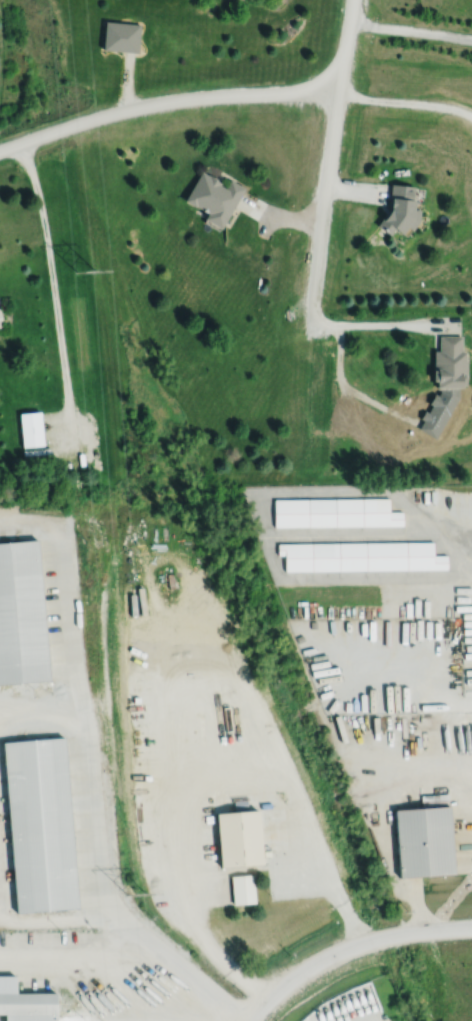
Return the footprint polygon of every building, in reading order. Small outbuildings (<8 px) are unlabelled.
[(103,21),(101,50),(136,53),(139,24),(103,21)] [(200,172),(183,202),(193,209),(194,208),(206,215),(203,221),(220,230),(244,189),(229,180),(224,189),(219,186),(220,184),(217,183),(218,181),(208,175),(207,176),(200,172)] [(391,181),(388,204),(391,205),(384,214),(383,213),(377,222),(389,232),(395,225),(401,230),(406,224),(412,228),(419,219),(420,207),(414,206),(415,196),(413,196),(414,184),(403,181),(391,181)] [(439,334),(439,349),(434,349),(434,367),(433,367),(433,378),(437,378),(437,387),(449,387),(449,385),(463,385),(463,383),(466,383),(466,375),(467,375),(467,357),(466,357),(466,349),(462,349),(462,334),(439,334)] [(20,412),(23,445),(44,443),(41,410),(20,412)] [(273,498),(274,526),(403,524),(402,511),(389,511),(389,497),(273,498)] [(50,680),(38,539),(0,542),(0,684),(50,680)] [(277,543),(277,554),(284,554),(284,570),(447,568),(447,554),(433,555),(433,541),(277,543)] [(3,743),(65,738),(79,909),(17,914),(3,743)] [(395,809),(400,879),(455,875),(450,806),(395,809)] [(215,814),(219,869),(262,865),(257,811),(215,814)] [(230,877),(232,905),(254,904),(252,875),(230,877)] [(4,1012),(4,1020),(55,1020),(55,990),(14,990),(14,973),(0,973),(0,1012),(4,1012)]
